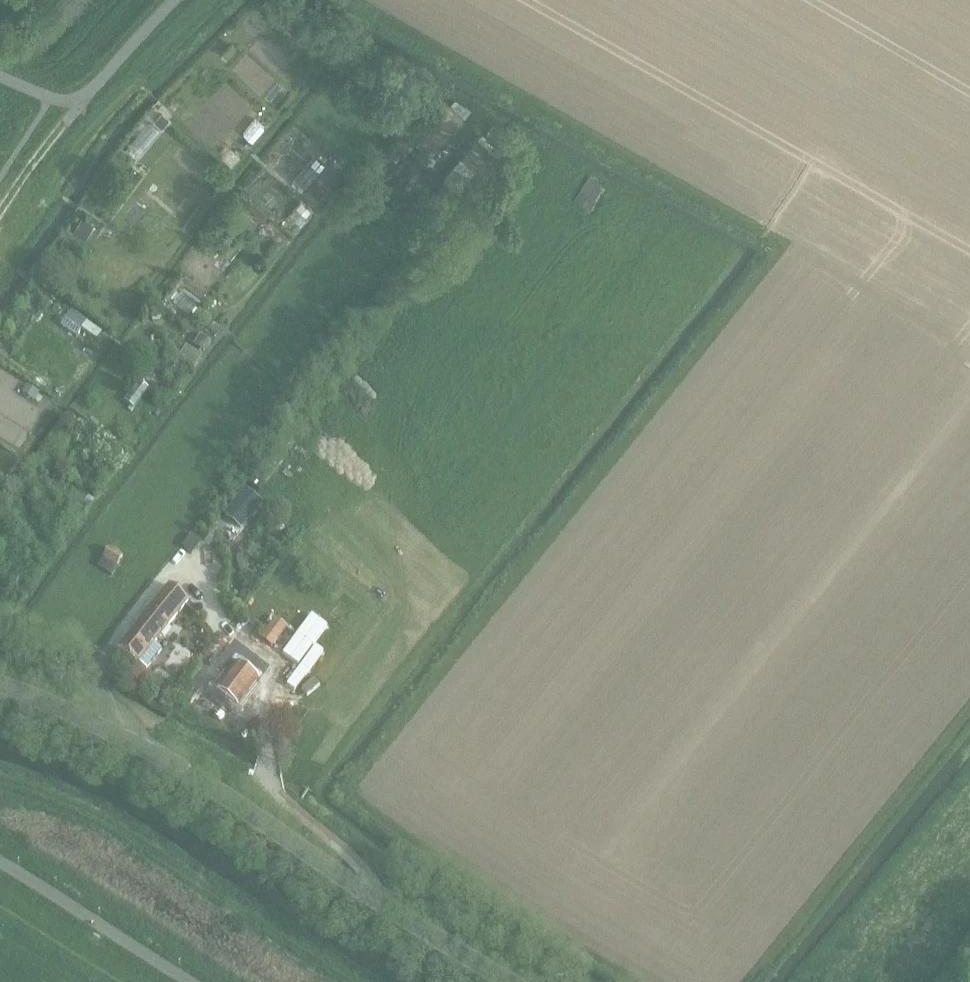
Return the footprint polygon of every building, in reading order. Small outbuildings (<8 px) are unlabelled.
[(615,194),(595,177),(570,206),(590,223),(615,194)] [(28,385),(24,391),(34,398),(39,392),(28,385)] [(123,557),(109,548),(98,566),(112,575),(123,557)] [(170,586),(118,651),(137,666),(139,664),(146,669),(158,655),(162,649),(160,647),(155,644),(189,602),(170,586)] [(272,647),(287,627),(276,619),(276,620),(272,617),(268,623),(272,625),(261,639),(272,647)] [(230,676),(217,692),(228,700),(228,703),(232,706),(235,706),(239,708),(258,683),(259,683),(268,670),(235,645),(218,667),(230,676)]
